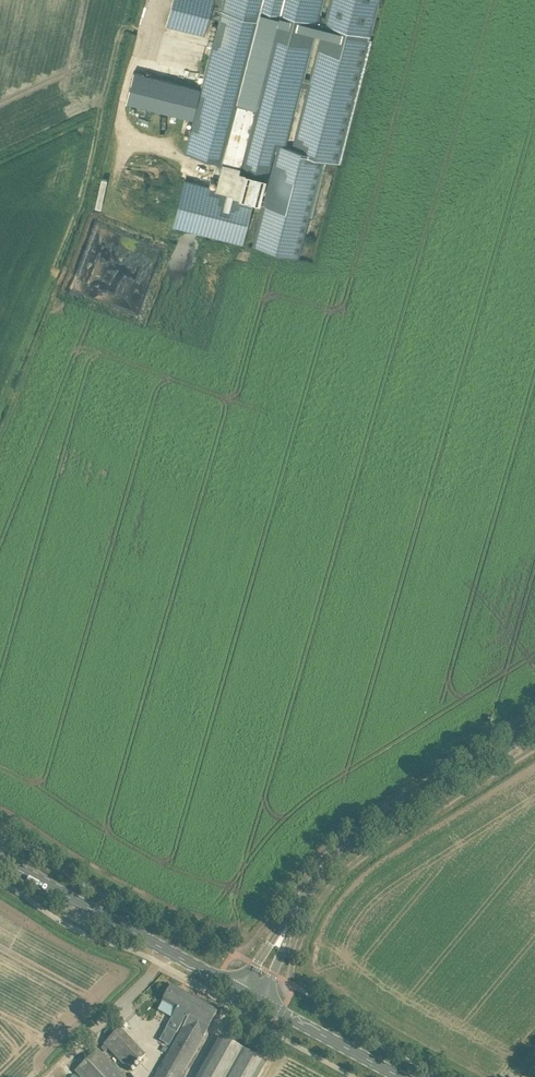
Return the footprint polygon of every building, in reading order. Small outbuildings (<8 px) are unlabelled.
[(167,24),(177,27),(205,34),(206,29),(210,18),(219,20),(200,88),(193,118),(194,118),(185,153),(223,163),(224,160),(233,162),(272,0),(173,0),(167,24)] [(173,226),(243,244),(254,202),(264,205),(253,245),(300,258),(326,160),(340,164),(373,39),(371,38),(381,0),(331,0),(327,16),(323,31),(311,78),(309,87),(293,147),(286,146),(280,144),(267,195),(265,200),(263,199),(260,198),(217,187),(185,179),(173,226)] [(217,187),(260,198),(263,199),(269,174),(277,143),(280,144),(286,146),(294,117),(302,85),(309,87),(311,78),(305,77),(317,29),(323,31),(327,16),(321,14),(324,0),(272,0),(233,162),(224,160),(223,163),(222,165),(220,173),(217,187)] [(169,45),(168,51),(195,56),(196,50),(169,45)] [(134,71),(127,101),(139,104),(172,113),(193,118),(200,88),(180,83),(146,74),(134,71)] [(95,198),(103,199),(106,169),(97,168),(95,198)] [(154,1076),(185,1076),(182,1075),(213,1021),(218,1012),(172,986),(163,1002),(177,1010),(172,1019),(167,1028),(177,1033),(182,1025),(187,1015),(189,1016),(154,1076)] [(146,1056),(120,1029),(104,1044),(130,1071),(146,1056)] [(221,1037),(199,1076),(259,1076),(267,1062),(221,1037)] [(98,1050),(76,1071),(81,1076),(124,1076),(98,1050)]
